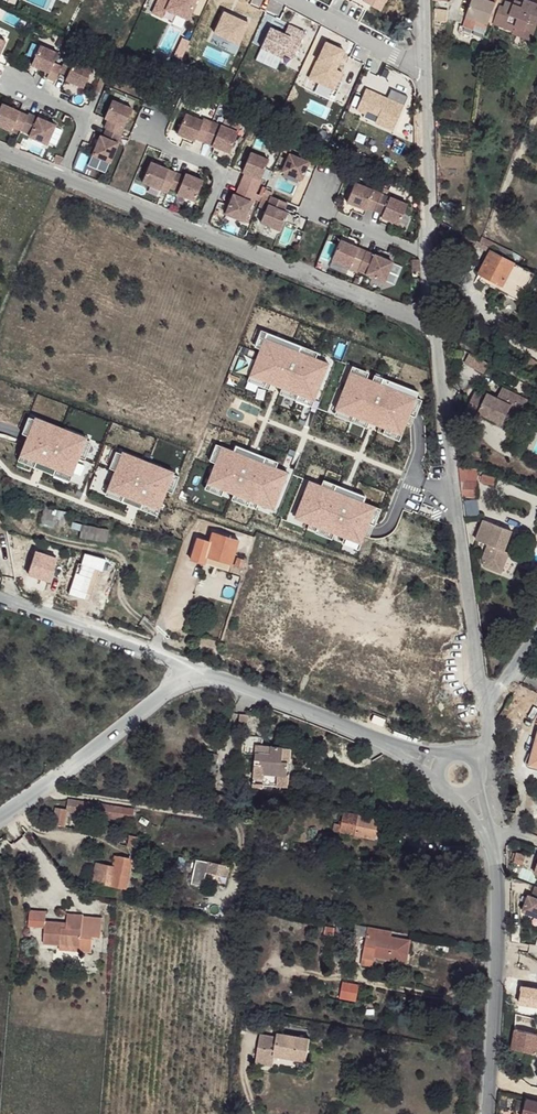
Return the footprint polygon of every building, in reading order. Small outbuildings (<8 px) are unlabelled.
[(468,13),(479,17),(490,21),(499,0),(473,0),(468,13)] [(508,2),(500,22),(516,29),(518,24),(531,29),(536,18),(536,19),(536,3),(529,0),(527,0),(523,7),(508,2)] [(479,17),(468,13),(465,21),(475,26),(479,17)] [(536,18),(531,29),(518,24),(516,29),(514,33),(532,40),(536,29),(536,19),(536,18)] [(58,51),(41,43),(32,63),(50,71),(48,76),(56,80),(60,70),(63,64),(54,61),(58,51)] [(84,86),(93,66),(67,55),(63,64),(60,70),(68,74),(67,78),(84,86)] [(133,107),(113,98),(105,116),(109,118),(105,126),(107,127),(122,133),(133,107)] [(29,113),(3,102),(0,108),(0,124),(12,129),(14,125),(22,129),(29,113)] [(56,123),(30,111),(22,129),(31,133),(30,135),(48,143),(56,123)] [(204,119),(186,112),(178,132),(195,139),(204,119)] [(238,131),(213,120),(204,140),(230,151),(238,131)] [(122,133),(107,127),(104,135),(101,134),(93,153),(111,161),(123,133),(122,133)] [(269,158),(251,150),(243,170),(245,171),(240,185),(255,191),(269,158)] [(309,160),(289,152),(282,170),(301,178),(309,160)] [(177,171),(152,160),(143,181),(168,191),(177,171)] [(203,179),(186,171),(185,174),(177,171),(171,186),(179,189),(178,192),(195,199),(203,179)] [(381,192),(355,181),(347,201),(365,208),(366,206),(374,209),(381,192)] [(255,191),(240,185),(236,193),(234,192),(225,212),(243,219),(255,191)] [(390,196),(381,192),(374,209),(383,213),(390,196)] [(271,195),(260,221),(280,229),(287,211),(283,209),(286,201),(271,195)] [(407,203),(390,196),(381,216),(399,223),(407,203)] [(475,238),(466,233),(462,242),(470,247),(475,238)] [(366,250),(340,239),(332,258),(350,266),(349,267),(357,271),(357,269),(366,250)] [(392,261),(366,250),(357,269),(383,280),(392,261)] [(527,270),(494,253),(481,275),(513,293),(527,270)] [(527,270),(513,293),(526,299),(536,277),(536,276),(527,270)] [(513,293),(481,275),(478,281),(510,299),(513,293)] [(526,299),(513,293),(510,299),(523,305),(526,299)] [(420,299),(410,298),(409,309),(418,310),(420,299)] [(253,348),(259,350),(264,338),(299,352),(301,346),(260,330),(253,348)] [(313,401),(328,363),(314,358),(299,352),(264,338),(259,350),(249,376),(265,382),(281,389),(313,401)] [(330,357),(317,352),(314,358),(328,363),(330,357)] [(490,363),(470,352),(464,364),(485,376),(490,363)] [(352,366),(349,372),(366,378),(368,372),(352,366)] [(384,429),(400,435),(408,414),(415,398),(417,392),(374,375),(372,380),(366,378),(349,372),(335,409),(352,416),(368,422),(384,429)] [(265,382),(249,376),(247,382),(263,388),(265,382)] [(313,401),(281,389),(279,394),(311,407),(313,401)] [(486,398),(481,395),(472,416),(480,420),(483,416),(505,426),(512,412),(522,416),(529,402),(504,390),(499,400),(488,395),(486,398)] [(468,413),(472,416),(481,395),(477,394),(468,413)] [(421,400),(415,398),(408,414),(414,417),(421,400)] [(332,415),(350,422),(352,416),(335,409),(332,415)] [(366,428),(368,422),(352,416),(350,422),(366,428)] [(28,436),(35,420),(29,417),(23,433),(28,436)] [(87,439),(36,418),(35,420),(28,436),(20,455),(36,462),(34,467),(53,476),(55,470),(71,477),(79,457),(86,441),(87,439)] [(398,441),(400,435),(384,429),(382,434),(398,441)] [(471,439),(461,438),(461,451),(472,452),(471,439)] [(85,460),(92,444),(86,441),(79,457),(85,460)] [(271,516),(287,473),(275,468),(264,464),(267,458),(235,446),(233,452),(221,447),(204,490),(271,516)] [(173,474),(122,452),(121,454),(114,472),(106,491),(121,498),(119,503),(138,511),(141,506),(157,512),(165,493),(172,476),(173,474)] [(114,472),(121,454),(115,452),(108,469),(114,472)] [(36,462),(20,455),(18,461),(34,467),(36,462)] [(264,464),(275,468),(277,462),(267,458),(264,464)] [(69,482),(71,477),(55,470),(53,476),(69,482)] [(178,478),(172,476),(165,493),(170,496),(178,478)] [(321,486),(332,490),(334,485),(323,480),(321,486)] [(290,523),(358,550),(360,544),(368,523),(375,507),(363,502),(365,496),(334,485),(332,490),(307,481),(290,523)] [(477,481),(465,481),(466,495),(476,496),(477,481)] [(119,503),(121,498),(106,491),(103,497),(119,503)] [(141,506),(138,511),(154,518),(157,512),(141,506)] [(375,507),(368,523),(374,525),(380,509),(375,507)] [(58,534),(107,543),(110,530),(67,522),(68,512),(44,508),(41,521),(60,524),(58,534)] [(484,518),(476,536),(488,541),(482,554),(483,563),(500,570),(508,550),(503,548),(511,530),(484,518)] [(516,531),(511,530),(503,548),(508,550),(516,531)] [(234,540),(212,532),(208,540),(196,538),(190,556),(204,562),(206,557),(226,563),(234,540)] [(244,560),(236,558),(234,565),(241,569),(244,560)] [(243,736),(243,746),(255,747),(263,747),(263,737),(247,736),(243,736)] [(253,777),(253,788),(262,788),(265,788),(265,786),(287,787),(288,774),(285,774),(286,762),(288,762),(289,749),(269,747),(269,756),(265,757),(264,777),(253,777)] [(214,793),(213,809),(223,811),(223,795),(214,793)] [(66,809),(66,811),(132,821),(134,808),(68,799),(66,809)] [(56,807),(54,825),(62,826),(66,811),(66,809),(56,807)] [(324,809),(322,815),(335,817),(336,810),(324,809)] [(340,824),(339,831),(374,836),(378,819),(342,813),(340,824)] [(378,819),(374,836),(379,837),(383,820),(378,819)] [(129,838),(128,844),(136,847),(138,836),(130,834),(129,838)] [(121,835),(119,843),(128,845),(128,844),(129,838),(121,835)] [(518,853),(516,862),(524,864),(526,854),(518,853)] [(94,863),(92,883),(125,888),(130,858),(113,856),(111,866),(94,863)] [(191,884),(203,887),(206,871),(228,876),(230,867),(196,859),(191,884)] [(40,914),(30,913),(29,929),(39,930),(40,914)] [(44,945),(61,946),(82,947),(82,949),(93,950),(95,935),(82,933),(84,918),(84,917),(85,916),(68,915),(68,924),(61,923),(46,923),(46,930),(44,945)] [(103,919),(84,918),(82,933),(95,935),(101,935),(103,919)] [(346,927),(345,930),(365,934),(388,938),(389,935),(390,931),(352,924),(351,928),(346,927)] [(365,934),(361,958),(363,958),(371,959),(372,957),(397,962),(400,952),(407,954),(410,939),(389,935),(388,938),(365,934)] [(407,954),(400,952),(397,962),(406,964),(407,954)] [(357,1003),(360,985),(343,982),(340,999),(357,1003)] [(517,994),(536,1000),(536,990),(518,985),(517,994)] [(513,1049),(527,1051),(536,1052),(536,1048),(536,1032),(515,1029),(513,1049)] [(275,1035),(272,1054),(305,1060),(309,1038),(277,1031),(275,1035)] [(260,1032),(253,1061),(270,1064),(272,1054),(275,1035),(260,1032)] [(513,1049),(511,1057),(526,1059),(527,1051),(513,1049)] [(528,1100),(523,1113),(536,1113),(536,1102),(528,1100)]
